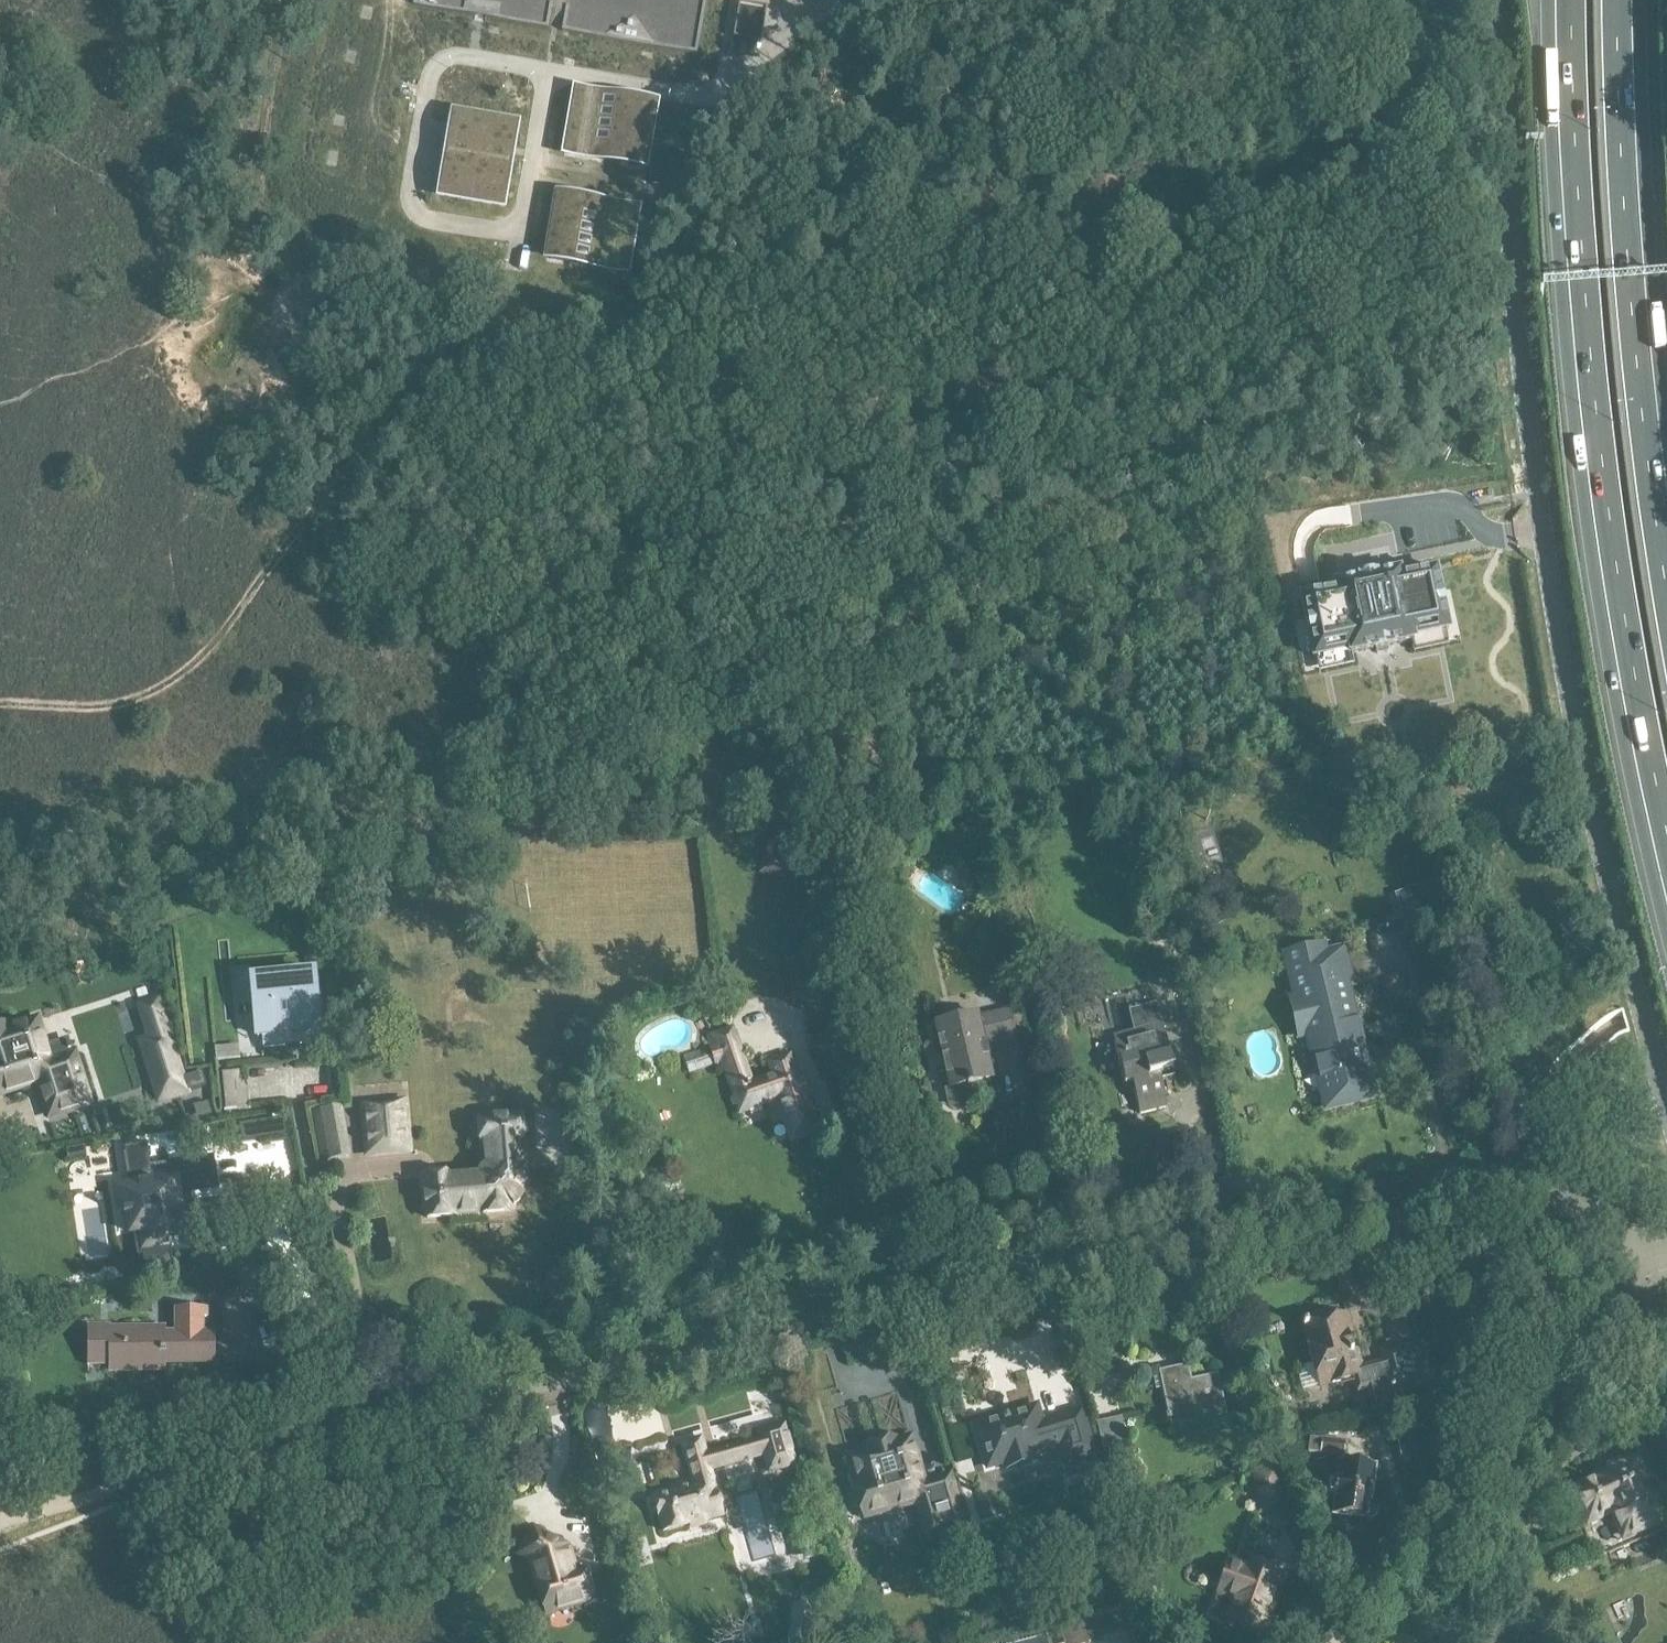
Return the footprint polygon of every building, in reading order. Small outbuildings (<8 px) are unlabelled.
[(413,5),(549,28),(552,7),(566,9),(562,30),(697,54),(706,0),(414,0),(413,5)] [(760,43),(766,8),(739,3),(733,38),(760,43)] [(572,86),(561,157),(649,171),(660,101),(572,86)] [(435,199),(506,211),(521,122),(450,109),(435,199)] [(554,192),(542,262),(630,277),(643,206),(554,192)] [(1334,589),(1299,597),(1312,661),(1318,660),(1347,654),(1348,659),(1352,658),(1413,644),(1417,643),(1415,638),(1446,633),(1451,632),(1438,567),(1402,574),(1401,569),(1333,583),(1334,589)] [(1328,950),(1327,943),(1281,954),(1291,996),(1287,997),(1297,1042),(1306,1040),(1324,1114),(1379,1100),(1351,990),(1357,988),(1346,946),(1328,950)] [(316,971),(249,978),(255,1039),(262,1038),(263,1048),(316,1043),(315,1034),(322,1033),(316,971)] [(979,1013),(933,1024),(949,1091),(995,1081),(987,1046),(1017,1039),(1011,1008),(980,1015),(979,1013)] [(0,1024),(0,1099),(23,1092),(24,1094),(35,1091),(45,1122),(96,1106),(77,1048),(72,1049),(68,1038),(50,1043),(40,1014),(12,1023),(11,1020),(0,1024)] [(844,1026),(837,1017),(836,1017),(823,1027),(830,1037),(844,1026)] [(1173,1073),(1162,1024),(1114,1035),(1125,1084),(1133,1082),(1140,1113),(1168,1107),(1161,1076),(1173,1073)] [(690,1074),(715,1065),(716,1068),(722,1066),(722,1067),(739,1115),(767,1105),(776,1102),(783,1122),(791,1143),(820,1132),(797,1066),(796,1067),(792,1053),(778,1058),(777,1057),(771,1059),(771,1061),(767,1062),(771,1076),(754,1082),(735,1027),(706,1037),(710,1047),(709,1047),(709,1049),(684,1058),(690,1074)] [(186,1077),(171,1028),(145,1036),(136,1039),(157,1106),(192,1096),(191,1091),(207,1086),(203,1072),(186,1077)] [(239,1045),(214,1048),(216,1060),(240,1058),(239,1045)] [(246,1070),(222,1073),(226,1110),(250,1108),(246,1070)] [(212,1114),(208,1102),(194,1107),(198,1120),(212,1114)] [(369,1154),(408,1150),(404,1104),(365,1107),(369,1154)] [(342,1106),(312,1111),(322,1162),(351,1157),(342,1106)] [(427,1218),(454,1216),(453,1211),(482,1208),(483,1214),(510,1211),(509,1207),(514,1205),(517,1203),(520,1200),(522,1196),(522,1191),(527,1191),(525,1164),(520,1165),(518,1143),(523,1143),(520,1116),(479,1120),(482,1146),(486,1146),(488,1167),(484,1169),(481,1173),(479,1177),(450,1179),(450,1175),(424,1177),(427,1218)] [(241,1142),(280,1136),(277,1119),(239,1125),(241,1142)] [(87,1156),(85,1146),(66,1149),(68,1160),(87,1156)] [(130,1185),(115,1188),(119,1214),(122,1214),(123,1217),(126,1217),(129,1232),(128,1232),(129,1235),(135,1234),(137,1250),(166,1246),(164,1238),(166,1238),(176,1236),(173,1219),(183,1218),(182,1207),(187,1207),(184,1193),(217,1187),(212,1158),(154,1168),(153,1166),(151,1166),(149,1156),(151,1156),(150,1150),(148,1150),(148,1146),(125,1150),(125,1154),(130,1185)] [(235,1264),(244,1294),(263,1289),(253,1258),(235,1264)] [(87,1357),(89,1357),(89,1366),(109,1366),(109,1372),(165,1372),(165,1366),(214,1366),(214,1333),(204,1333),(204,1319),(208,1320),(208,1309),(174,1309),(174,1334),(151,1334),(151,1327),(110,1328),(110,1325),(87,1326),(87,1357)] [(1342,1314),(1303,1325),(1320,1386),(1340,1381),(1341,1386),(1353,1383),(1356,1394),(1367,1391),(1371,1408),(1403,1399),(1402,1395),(1439,1385),(1427,1340),(1380,1352),(1383,1362),(1363,1368),(1358,1350),(1352,1351),(1342,1314)] [(1158,1372),(1169,1423),(1170,1428),(1226,1416),(1218,1375),(1191,1381),(1188,1366),(1158,1372)] [(997,1419),(975,1425),(988,1467),(1008,1461),(1010,1469),(1031,1462),(1029,1455),(1060,1446),(1065,1463),(1069,1476),(1098,1467),(1094,1454),(1081,1412),(1042,1424),(1037,1407),(1016,1413),(1016,1415),(997,1421),(997,1419)] [(1131,1457),(1122,1417),(1097,1422),(1106,1463),(1131,1457)] [(759,1439),(705,1454),(710,1472),(763,1458),(767,1475),(797,1467),(786,1424),(757,1431),(759,1439)] [(860,1453),(850,1455),(866,1512),(864,1513),(865,1514),(865,1517),(916,1503),(926,1539),(966,1528),(951,1477),(924,1485),(911,1438),(900,1441),(899,1437),(889,1436),(867,1442),(859,1448),(860,1453)] [(1320,1454),(1344,1457),(1346,1441),(1322,1439),(1310,1437),(1308,1452),(1320,1454)] [(710,1472),(705,1454),(700,1438),(681,1443),(693,1485),(652,1496),(663,1533),(689,1526),(690,1530),(707,1526),(705,1521),(722,1516),(710,1472)] [(1570,1490),(1583,1519),(1586,1518),(1602,1557),(1666,1527),(1666,1510),(1642,1456),(1623,1465),(1607,1472),(1570,1490)] [(1337,1510),(1336,1516),(1367,1519),(1370,1519),(1372,1519),(1374,1517),(1375,1516),(1378,1512),(1378,1510),(1378,1508),(1378,1506),(1377,1503),(1375,1501),(1373,1499),(1369,1498),(1373,1465),(1342,1462),(1340,1482),(1337,1482),(1334,1510),(1337,1510)] [(1286,1509),(1279,1467),(1251,1472),(1258,1514),(1286,1509)] [(564,1546),(534,1530),(521,1554),(528,1558),(544,1612),(592,1599),(585,1574),(573,1578),(564,1546)] [(1229,1556),(1215,1596),(1229,1602),(1223,1621),(1265,1635),(1285,1576),(1243,1562),(1229,1556)] [(795,1604),(791,1633),(812,1636),(816,1607),(795,1604)]
